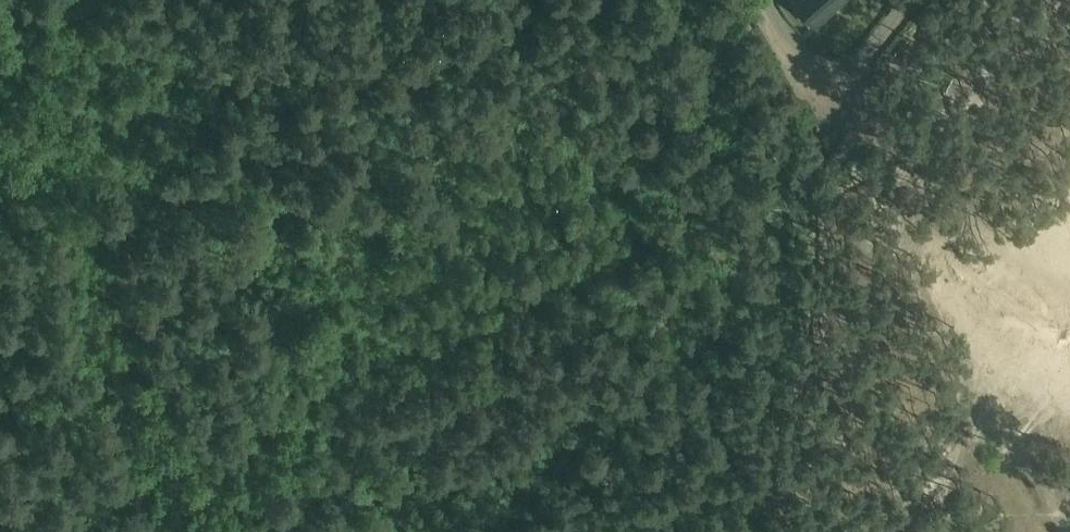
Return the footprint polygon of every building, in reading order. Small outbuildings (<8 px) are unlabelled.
[(802,9),(799,12),(809,22),(812,20),(815,24),(841,0),(794,0),(802,9)]
